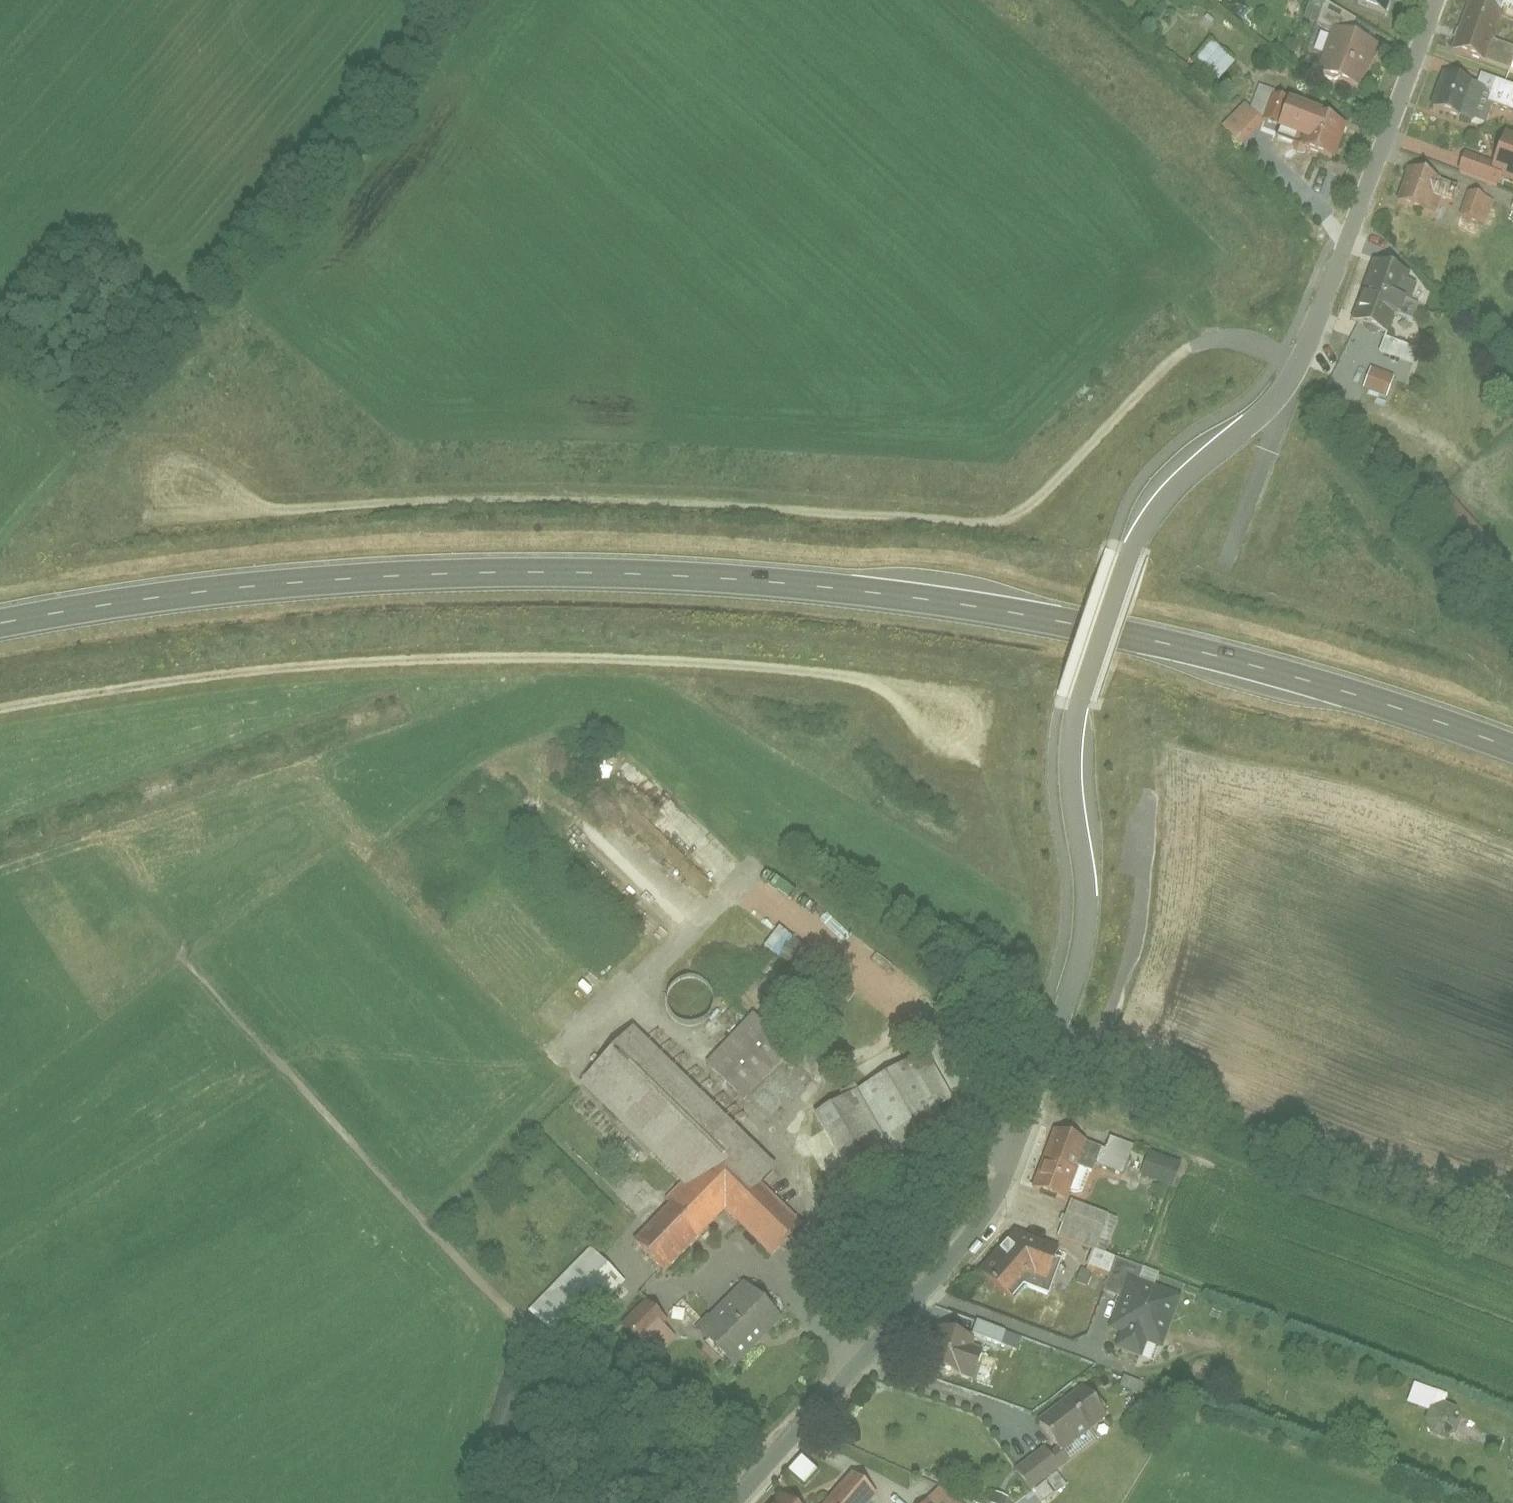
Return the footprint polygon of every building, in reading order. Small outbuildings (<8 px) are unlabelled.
[(1310,20),(1317,1),(1315,0),(1309,0),(1302,18),(1310,20)] [(1390,0),(1359,0),(1357,5),(1385,15),(1390,0)] [(1479,5),(1500,12),(1512,17),(1512,0),(1480,0),(1479,5)] [(1479,5),(1467,1),(1450,49),(1482,61),(1490,40),(1500,12),(1479,5)] [(1376,44),(1333,29),(1317,72),(1360,87),(1376,44)] [(1234,59),(1212,40),(1193,62),(1215,81),(1234,59)] [(1490,40),(1482,61),(1509,70),(1512,59),(1512,48),(1490,40)] [(1476,85),(1442,73),(1430,107),(1484,126),(1493,102),(1496,92),(1476,85)] [(1480,74),(1476,85),(1496,92),(1493,102),(1512,109),(1512,86),(1480,74)] [(1265,121),(1278,125),(1286,101),(1273,97),(1265,121)] [(1320,113),(1286,101),(1278,125),(1275,132),(1303,141),(1310,143),(1318,120),(1320,113)] [(1264,121),(1246,103),(1224,125),(1241,143),(1264,121)] [(1344,129),(1318,120),(1310,143),(1303,141),(1300,149),(1334,160),(1344,129)] [(1506,131),(1494,163),(1490,172),(1499,176),(1512,181),(1512,133),(1506,131)] [(1494,163),(1467,153),(1460,172),(1496,185),(1499,176),(1490,172),(1494,163)] [(1459,188),(1407,170),(1396,203),(1436,217),(1443,198),(1454,202),(1459,188)] [(1494,200),(1471,192),(1462,216),(1486,224),(1494,200)] [(1410,273),(1371,260),(1350,322),(1388,335),(1395,316),(1411,322),(1418,303),(1410,300),(1416,282),(1408,279),(1410,273)] [(1376,354),(1411,364),(1416,348),(1381,338),(1376,354)] [(1368,370),(1363,389),(1386,396),(1392,376),(1368,370)] [(789,961),(798,942),(773,929),(764,948),(789,961)] [(680,1026),(712,1009),(694,975),(662,991),(680,1026)] [(752,1015),(706,1061),(744,1098),(790,1052),(752,1015)] [(672,1205),(633,1244),(664,1274),(725,1212),(768,1254),(798,1223),(757,1183),(775,1165),(631,1024),(574,1082),(678,1183),(664,1198),(672,1205)] [(963,1119),(925,1051),(817,1111),(855,1179),(963,1119)] [(1054,1134),(1036,1187),(1068,1197),(1078,1168),(1095,1174),(1098,1165),(1123,1174),(1132,1147),(1112,1140),(1108,1152),(1054,1134)] [(1136,1178),(1170,1187),(1177,1161),(1144,1152),(1136,1178)] [(1015,1230),(976,1270),(1009,1297),(1028,1277),(1047,1282),(1060,1247),(1015,1230)] [(588,1248),(526,1310),(549,1334),(572,1311),(584,1322),(623,1283),(588,1248)] [(1162,1345),(1180,1295),(1154,1286),(1159,1273),(1115,1258),(1103,1293),(1120,1299),(1110,1328),(1122,1333),(1118,1346),(1141,1354),(1146,1339),(1162,1345)] [(782,1319),(743,1283),(697,1333),(735,1369),(782,1319)] [(674,1338),(642,1304),(607,1336),(639,1370),(674,1338)] [(974,1319),(969,1333),(1015,1351),(1021,1337),(974,1319)] [(976,1336),(936,1326),(925,1367),(953,1374),(955,1366),(974,1371),(980,1350),(973,1348),(976,1336)] [(1449,1440),(1460,1410),(1443,1404),(1446,1395),(1411,1383),(1404,1403),(1426,1411),(1419,1429),(1449,1440)] [(1045,1443),(1012,1469),(1030,1492),(1070,1461),(1062,1450),(1106,1417),(1082,1386),(1040,1418),(1060,1443),(1050,1450),(1045,1443)] [(793,1460),(787,1473),(803,1480),(809,1467),(793,1460)] [(828,1502),(871,1502),(877,1496),(853,1475),(828,1502)] [(924,1502),(956,1502),(937,1487),(924,1502)]
